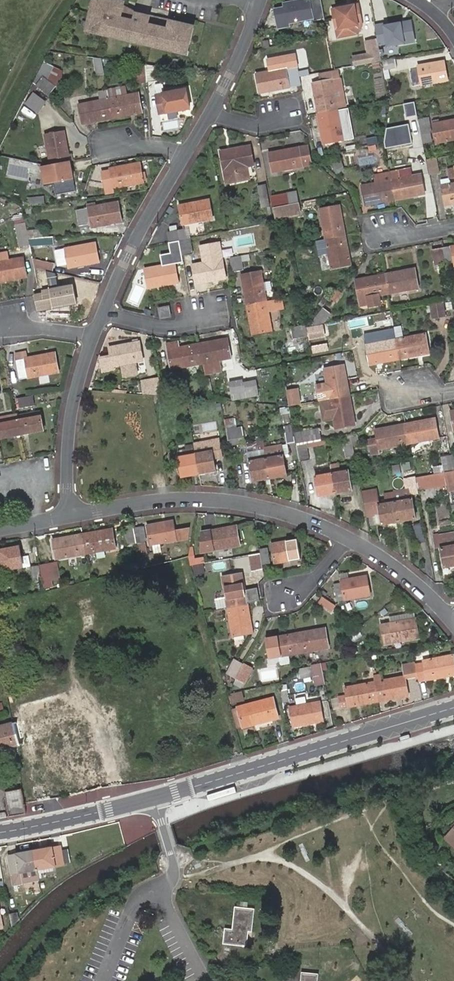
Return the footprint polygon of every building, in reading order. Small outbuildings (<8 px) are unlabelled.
[(87,29),(107,34),(152,45),(175,50),(187,53),(193,25),(169,20),(168,24),(165,23),(166,19),(152,16),(151,17),(149,16),(149,15),(136,12),(133,10),(130,13),(122,11),(123,5),(124,0),(123,0),(94,0),(87,29)] [(313,18),(310,0),(306,0),(283,4),(284,9),(274,11),(278,29),(288,27),(287,23),(313,18)] [(362,24),(358,6),(333,10),(338,39),(355,36),(353,26),(362,24)] [(386,44),(387,47),(415,42),(411,20),(385,25),(384,22),(374,24),(377,38),(378,46),(386,44)] [(352,56),(354,66),(381,61),(377,38),(365,40),(367,53),(352,56)] [(101,58),(93,57),(97,75),(104,74),(101,58)] [(381,61),(382,70),(396,67),(394,59),(381,61)] [(45,61),(38,75),(42,77),(46,80),(55,86),(63,74),(55,68),(45,61)] [(417,66),(421,86),(446,81),(442,62),(417,66)] [(157,81),(156,66),(145,64),(146,65),(147,82),(157,81)] [(137,83),(147,82),(146,65),(135,66),(137,83)] [(299,85),(295,65),(286,66),(287,68),(291,87),(299,85)] [(259,93),(289,87),(285,69),(255,74),(259,93)] [(317,113),(336,109),(336,107),(345,105),(338,71),(319,74),(321,82),(312,83),(317,113)] [(42,77),(36,86),(48,94),(55,86),(46,80),(42,77)] [(109,98),(107,90),(100,92),(101,100),(80,104),(83,123),(112,118),(109,98)] [(159,114),(189,108),(185,90),(156,95),(159,114)] [(109,98),(112,118),(142,112),(138,93),(109,98)] [(26,104),(39,112),(45,102),(33,94),(26,104)] [(414,102),(404,104),(406,117),(417,115),(414,102)] [(342,140),(336,109),(317,113),(323,143),(342,140)] [(419,119),(423,143),(433,141),(428,117),(419,119)] [(432,124),(436,143),(453,140),(453,120),(432,124)] [(408,124),(386,128),(384,140),(386,148),(412,143),(408,124)] [(47,133),(51,163),(71,160),(66,130),(47,133)] [(355,149),(377,145),(375,134),(353,138),(355,149)] [(232,152),(222,154),(227,182),(250,178),(247,166),(254,165),(250,146),(232,149),(232,152)] [(272,172),(310,165),(306,146),(268,153),(272,172)] [(326,160),(337,173),(344,169),(339,155),(326,160)] [(439,175),(436,159),(426,161),(427,169),(429,177),(439,175)] [(71,160),(51,163),(56,193),(75,190),(71,160)] [(105,189),(143,182),(139,163),(101,170),(105,189)] [(410,170),(389,173),(389,175),(390,181),(411,177),(410,170)] [(390,181),(394,200),(424,194),(420,175),(411,177),(390,181)] [(364,205),(394,200),(390,181),(385,182),(361,186),(364,205)] [(270,205),(266,183),(257,185),(262,207),(270,205)] [(442,186),(445,206),(453,204),(453,184),(442,186)] [(294,191),(285,193),(271,195),(272,204),(287,201),(296,199),(294,191)] [(44,194),(28,196),(29,203),(45,202),(44,194)] [(208,201),(179,206),(183,225),(212,219),(208,201)] [(92,227),(121,222),(118,202),(88,207),(76,209),(79,227),(91,224),(92,227)] [(272,208),(274,218),(300,213),(298,203),(272,208)] [(320,209),(326,239),(345,235),(339,205),(320,209)] [(15,219),(16,223),(17,231),(21,245),(30,243),(29,241),(28,237),(27,231),(25,222),(24,217),(15,219)] [(38,229),(27,231),(28,237),(34,236),(39,236),(38,229)] [(168,232),(170,242),(179,240),(185,239),(189,238),(188,230),(184,230),(180,230),(168,232)] [(345,235),(326,239),(332,269),(351,265),(345,235)] [(52,245),(53,237),(31,239),(31,245),(52,245)] [(320,254),(328,252),(324,238),(316,240),(320,254)] [(179,241),(182,256),(192,254),(189,239),(179,241)] [(179,240),(170,242),(173,258),(182,256),(179,241),(179,240)] [(70,266),(100,261),(97,242),(67,247),(70,266)] [(445,264),(453,262),(453,247),(442,249),(445,264)] [(435,265),(445,264),(442,249),(432,251),(435,265)] [(220,254),(206,256),(207,262),(221,260),(220,254)] [(230,257),(233,272),(243,270),(240,256),(230,257)] [(0,262),(0,282),(27,276),(23,258),(0,262)] [(40,268),(53,271),(56,261),(43,258),(40,268)] [(196,284),(226,279),(223,259),(221,260),(207,262),(193,264),(196,284)] [(149,288),(178,282),(175,263),(174,263),(170,264),(166,265),(145,268),(149,288)] [(385,275),(389,294),(418,289),(414,270),(385,275)] [(241,276),(247,305),(267,301),(261,272),(241,276)] [(35,295),(38,311),(77,304),(76,297),(73,284),(51,289),(48,275),(41,276),(43,290),(43,292),(34,293),(35,295)] [(379,296),(389,294),(385,275),(355,280),(358,299),(368,298),(369,305),(369,306),(381,304),(379,296)] [(360,306),(369,305),(368,298),(358,299),(360,306)] [(267,301),(247,305),(253,335),(272,331),(267,301)] [(446,318),(443,303),(429,305),(432,320),(446,318)] [(313,326),(322,325),(332,312),(324,306),(316,316),(312,320),(310,323),(313,326)] [(159,309),(161,319),(171,317),(169,307),(159,309)] [(309,336),(309,340),(312,339),(324,337),(325,337),(322,325),(313,326),(307,327),(309,336)] [(294,339),(309,336),(307,327),(307,326),(292,328),(294,339)] [(396,341),(400,359),(429,354),(426,335),(396,341)] [(220,359),(232,357),(228,339),(198,345),(201,363),(202,363),(205,375),(223,371),(220,359)] [(370,365),(400,359),(396,341),(382,343),(367,346),(370,365)] [(140,342),(110,348),(111,356),(100,358),(103,371),(114,369),(114,367),(123,365),(125,378),(139,375),(137,362),(143,361),(140,342)] [(172,369),(201,363),(198,345),(179,348),(178,343),(167,346),(168,351),(172,369)] [(45,358),(44,354),(17,360),(20,379),(58,372),(55,355),(45,358)] [(321,392),(323,400),(325,400),(330,399),(349,395),(344,365),(324,369),(329,390),(321,392)] [(151,380),(153,395),(161,396),(158,379),(151,380)] [(144,395),(153,395),(151,380),(142,382),(144,395)] [(244,380),(231,383),(234,400),(247,397),(244,380)] [(287,388),(288,404),(301,403),(299,386),(287,388)] [(330,399),(325,400),(330,430),(336,429),(355,426),(349,395),(330,399)] [(18,408),(35,404),(33,396),(16,399),(18,408)] [(19,420),(41,416),(40,411),(18,415),(19,420)] [(21,434),(19,420),(18,415),(0,418),(0,438),(21,434)] [(19,420),(21,434),(44,430),(41,416),(19,420)] [(405,425),(409,444),(439,439),(436,423),(427,425),(426,421),(405,425)] [(292,425),(282,427),(285,445),(296,444),(294,434),(292,425)] [(379,450),(409,444),(405,425),(376,431),(378,440),(369,441),(372,455),(380,453),(379,450)] [(226,428),(229,446),(239,444),(236,428),(236,427),(226,428)] [(303,445),(307,444),(322,441),(319,428),(294,434),(296,447),(300,446),(303,445)] [(351,435),(341,437),(345,456),(355,454),(351,435)] [(246,444),(248,454),(265,451),(263,437),(256,438),(256,442),(246,444)] [(193,443),(196,455),(213,452),(214,460),(223,458),(219,438),(193,443)] [(296,447),(300,463),(310,461),(308,448),(326,444),(325,441),(322,441),(307,444),(303,445),(300,446),(296,447)] [(282,448),(265,451),(266,459),(283,456),(282,448)] [(253,481),(270,478),(266,459),(265,451),(248,454),(253,481)] [(196,455),(199,474),(216,471),(214,460),(213,452),(196,455)] [(183,477),(199,474),(196,455),(179,458),(183,477)] [(266,459),(270,478),(287,475),(283,456),(266,459)] [(444,467),(445,473),(453,471),(451,456),(442,458),(444,467)] [(319,496),(335,493),(332,474),(330,465),(314,468),(319,496)] [(445,473),(444,467),(433,469),(434,475),(445,473)] [(332,474),(335,493),(351,490),(349,471),(332,474)] [(415,478),(417,490),(424,489),(424,488),(436,486),(447,484),(446,479),(446,477),(445,473),(434,475),(422,477),(415,478)] [(411,494),(418,493),(417,490),(415,478),(414,474),(404,476),(405,481),(408,480),(411,494)] [(446,477),(446,479),(447,484),(447,486),(453,485),(453,475),(446,477)] [(382,524),(399,521),(395,502),(394,493),(385,494),(386,504),(378,505),(376,494),(363,496),(366,516),(380,513),(382,524)] [(395,502),(399,521),(415,519),(412,499),(395,502)] [(174,521),(148,526),(151,545),(177,540),(186,539),(189,529),(175,531),(174,521)] [(126,544),(137,543),(135,528),(134,524),(124,526),(126,544)] [(137,543),(142,542),(145,541),(143,527),(135,528),(137,543)] [(83,534),(86,553),(116,548),(113,528),(83,534)] [(227,531),(226,528),(211,530),(214,550),(240,545),(237,529),(227,531)] [(57,559),(86,553),(83,534),(54,539),(57,559)] [(298,539),(272,544),(275,563),(301,558),(298,539)] [(453,566),(453,546),(441,548),(444,568),(453,566)] [(23,566),(19,547),(0,550),(0,570),(23,566)] [(260,550),(261,553),(263,565),(272,564),(269,548),(260,550)] [(261,553),(249,556),(252,571),(264,569),(263,565),(261,553)] [(164,555),(146,559),(147,567),(165,562),(164,555)] [(56,561),(48,563),(51,576),(43,577),(44,589),(53,587),(52,581),(60,580),(56,561)] [(139,562),(125,565),(126,571),(140,568),(139,562)] [(40,564),(43,577),(51,576),(48,563),(40,564)] [(31,565),(34,580),(42,578),(39,564),(31,565)] [(212,565),(193,568),(195,575),(213,571),(212,565)] [(223,577),(228,606),(247,603),(242,573),(223,577)] [(356,581),(356,578),(348,580),(340,581),(341,585),(343,600),(369,596),(366,580),(366,579),(356,581)] [(343,600),(341,585),(334,586),(336,601),(343,600)] [(327,586),(323,591),(328,595),(332,590),(327,586)] [(336,605),(322,597),(320,603),(333,611),(336,605)] [(247,603),(228,606),(228,607),(234,637),(253,633),(247,603)] [(390,623),(405,620),(415,618),(414,614),(389,618),(390,623)] [(405,620),(390,623),(381,624),(384,644),(418,638),(416,623),(406,624),(405,620)] [(325,628),(295,634),(298,653),(328,648),(325,628)] [(298,653),(295,634),(265,638),(268,658),(298,653)] [(418,682),(426,681),(427,682),(453,676),(453,664),(452,655),(422,661),(423,662),(415,664),(417,678),(418,682)] [(228,676),(236,680),(244,666),(236,661),(228,676)] [(316,684),(324,682),(321,662),(311,664),(316,684)] [(375,683),(378,702),(408,697),(405,680),(417,678),(415,664),(414,663),(402,665),(404,677),(383,681),(382,675),(373,676),(375,683)] [(244,666),(236,680),(244,685),(252,670),(244,666)] [(340,709),(378,702),(375,683),(373,676),(365,678),(366,685),(346,689),(347,696),(338,697),(340,709)] [(242,693),(229,695),(231,702),(244,699),(242,693)] [(238,708),(245,729),(277,719),(272,698),(238,708)] [(295,701),(296,707),(309,705),(308,699),(295,701)] [(290,709),(293,727),(323,722),(320,703),(309,705),(290,709)] [(231,710),(237,730),(245,729),(238,708),(237,708),(231,710)] [(19,746),(14,724),(14,723),(0,727),(0,752),(19,746)] [(4,790),(9,817),(27,814),(26,808),(25,804),(23,789),(23,787),(4,790)] [(444,839),(453,848),(453,827),(444,839)] [(60,845),(35,850),(38,866),(54,864),(62,862),(61,851),(60,845)] [(61,851),(62,862),(72,860),(70,849),(61,851)] [(38,866),(35,850),(10,854),(13,871),(21,870),(23,881),(40,877),(38,866)] [(38,866),(40,874),(56,871),(54,864),(38,866)] [(21,870),(13,871),(15,882),(23,881),(21,870)] [(228,931),(227,936),(233,944),(231,944),(250,946),(251,932),(255,932),(258,909),(237,907),(236,923),(238,923),(237,932),(235,932),(228,931)] [(11,910),(13,924),(21,916),(19,909),(11,910)]
